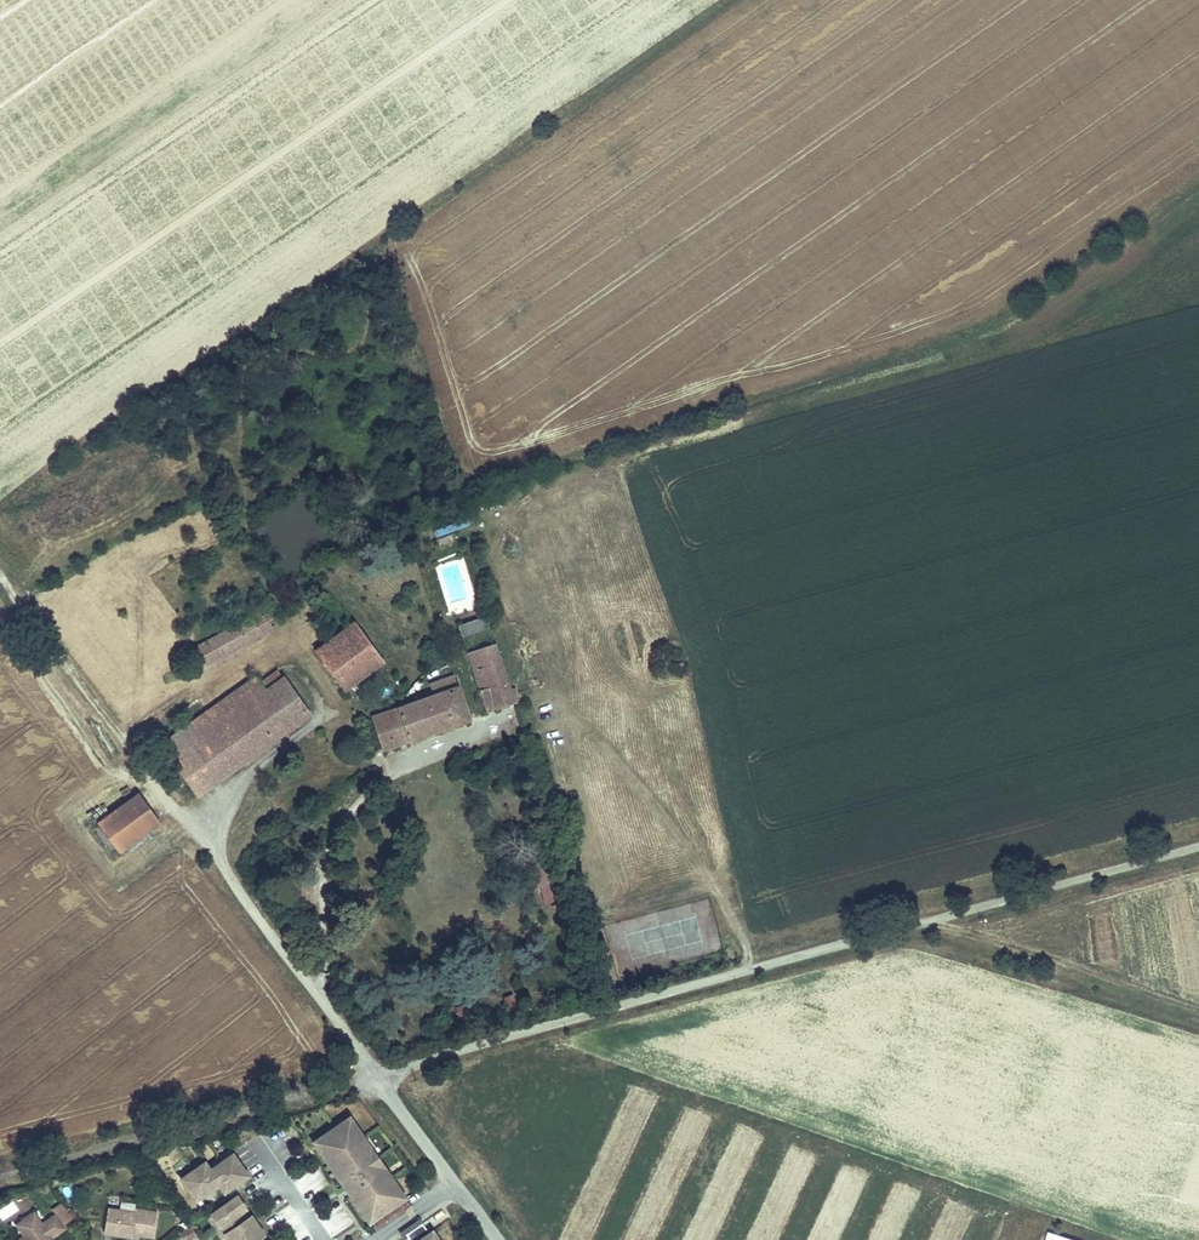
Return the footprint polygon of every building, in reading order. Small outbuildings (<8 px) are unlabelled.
[(270,583),(264,587),(271,597),(277,594),(270,583)] [(205,655),(195,660),(201,669),(292,619),(281,600),(199,646),(205,655)] [(498,613),(470,621),(474,633),(501,624),(498,613)] [(366,620),(326,648),(354,686),(355,684),(397,654),(390,646),(387,649),(366,620)] [(527,691),(525,684),(521,684),(507,642),(479,651),(499,709),(526,700),(524,692),(527,691)] [(466,671),(440,680),(444,692),(385,713),(398,747),(481,717),(466,671)] [(263,672),(222,702),(231,715),(274,685),(263,672)] [(231,715),(222,702),(170,739),(207,791),(242,767),(320,712),(291,673),(274,685),(231,715)] [(109,819),(129,847),(171,818),(150,789),(109,819)] [(352,1112),(348,1114),(356,1125),(359,1123),(352,1112)] [(399,1182),(387,1163),(383,1165),(368,1144),(372,1141),(359,1123),(356,1125),(348,1114),(319,1134),(325,1143),(321,1145),(339,1171),(343,1169),(356,1190),(353,1192),(365,1209),(368,1207),(374,1215),(404,1195),(396,1184),(399,1182)] [(372,1141),(368,1144),(383,1165),(387,1163),(372,1141)] [(184,1172),(199,1194),(221,1179),(227,1187),(250,1170),(235,1148),(224,1156),(213,1164),(210,1160),(208,1156),(184,1172)] [(343,1169),(339,1171),(353,1192),(356,1190),(343,1169)] [(399,1182),(396,1184),(404,1195),(407,1193),(399,1182)] [(236,1193),(214,1208),(236,1239),(268,1239),(236,1193)] [(134,1225),(156,1228),(159,1202),(137,1200),(137,1203),(110,1200),(107,1226),(133,1229),(134,1225)] [(18,1210),(13,1202),(0,1211),(0,1213),(4,1219),(18,1210)] [(36,1202),(17,1215),(19,1219),(31,1211),(44,1213),(36,1202)] [(19,1219),(24,1226),(9,1236),(12,1239),(45,1239),(57,1232),(54,1228),(68,1219),(57,1204),(44,1213),(31,1211),(19,1219)] [(408,1229),(410,1232),(407,1235),(411,1239),(443,1239),(441,1236),(437,1239),(430,1228),(423,1218),(408,1229)] [(198,1235),(190,1225),(178,1233),(183,1239),(192,1239),(198,1235)] [(433,1226),(430,1228),(437,1239),(441,1236),(433,1226)] [(1048,1229),(1044,1239),(1082,1239),(1048,1229)]
